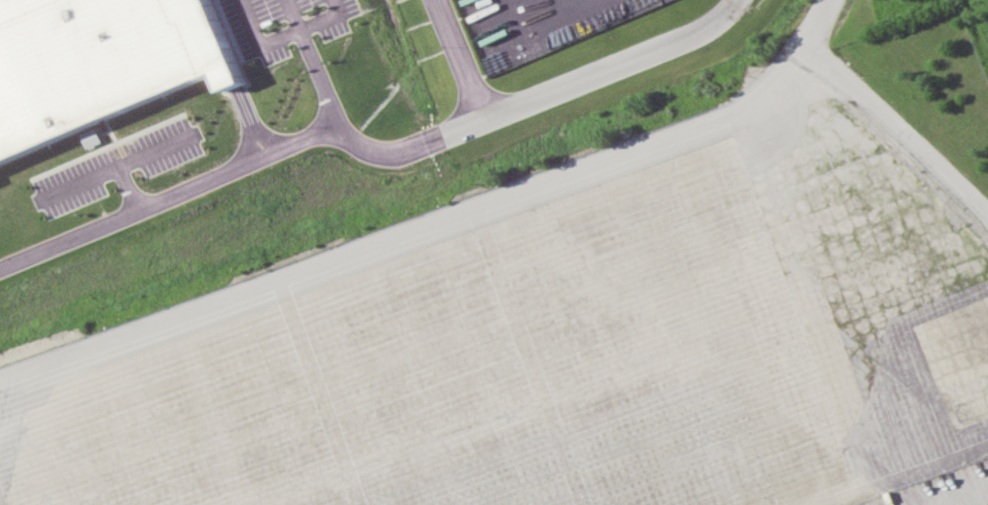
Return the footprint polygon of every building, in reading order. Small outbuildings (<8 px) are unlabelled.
[(216,76),(0,167),(0,0),(211,0),(247,86),(224,95),(216,76)] [(103,142),(97,128),(81,134),(87,149),(103,142)]
